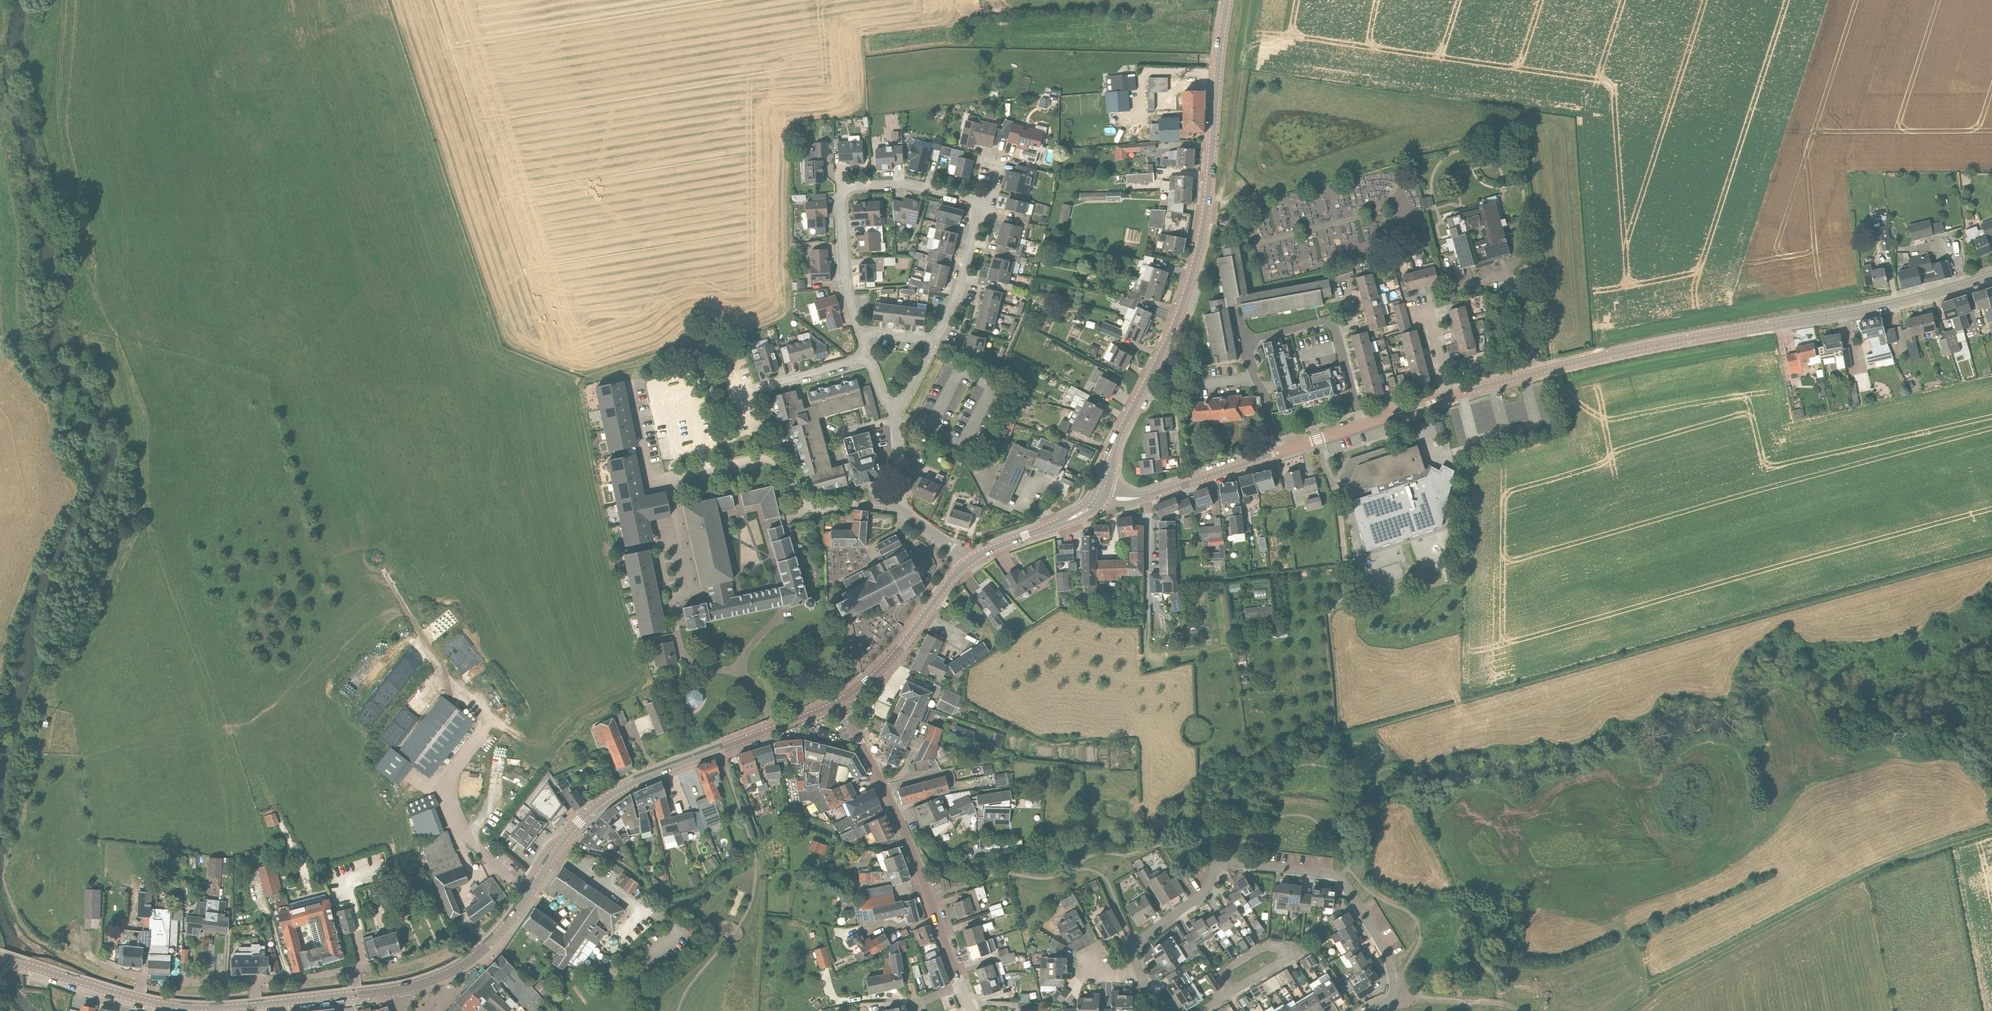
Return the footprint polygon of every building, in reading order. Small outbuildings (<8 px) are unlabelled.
[(1106,78),(1107,92),(1127,91),(1136,90),(1135,77),(1106,78)] [(1149,92),(1154,92),(1168,92),(1168,78),(1148,78),(1149,92)] [(1127,91),(1107,92),(1108,112),(1129,111),(1127,91)] [(1184,112),(1205,112),(1206,91),(1196,91),(1184,91),(1184,112)] [(1047,109),(1049,100),(1042,99),(1040,107),(1047,109)] [(1205,134),(1205,112),(1184,112),(1184,122),(1181,121),(1180,118),(1160,119),(1161,142),(1181,141),(1181,138),(1194,138),(1195,133),(1205,134)] [(998,125),(980,120),(981,118),(969,115),(968,120),(966,120),(960,144),(974,147),(975,143),(992,147),(995,138),(998,125)] [(1028,131),(1023,130),(1024,127),(1013,125),(1009,142),(1023,145),(1019,159),(1036,163),(1039,153),(1046,148),(1043,147),(1048,128),(1036,125),(1035,130),(1029,129),(1028,131)] [(940,154),(942,146),(943,140),(936,138),(932,150),(913,144),(911,150),(909,160),(911,160),(909,169),(910,169),(911,171),(916,170),(928,173),(931,159),(938,161),(940,154)] [(863,154),(863,141),(839,142),(839,139),(834,139),(834,154),(840,154),(840,161),(854,160),(854,164),(864,164),(863,154)] [(828,156),(828,146),(828,142),(816,143),(816,144),(804,145),(805,171),(809,170),(809,184),(814,183),(824,183),(823,161),(822,161),(822,156),(828,156)] [(1136,144),(1136,152),(1156,151),(1156,142),(1136,144)] [(1128,160),(1128,153),(1127,144),(1116,145),(1116,151),(1115,151),(1116,161),(1128,160)] [(904,162),(903,152),(903,146),(886,147),(886,149),(876,149),(877,160),(877,170),(893,169),(893,162),(904,162)] [(965,152),(951,148),(942,146),(940,154),(949,157),(950,156),(959,158),(957,165),(955,175),(970,179),(974,161),(964,159),(963,158),(965,152)] [(1195,150),(1185,149),(1178,149),(1178,150),(1169,152),(1169,159),(1163,159),(1162,166),(1169,166),(1183,167),(1193,168),(1194,157),(1195,157),(1195,152),(1194,152),(1195,150)] [(1031,177),(1036,178),(1038,170),(1018,165),(1016,172),(1011,171),(1006,190),(1028,195),(1030,186),(1029,185),(1031,177)] [(1128,184),(1155,182),(1154,174),(1148,174),(1128,175),(1128,184)] [(1193,177),(1176,176),(1171,175),(1170,181),(1169,191),(1192,191),(1193,177)] [(1184,204),(1191,204),(1192,191),(1169,191),(1168,208),(1184,211),(1184,204)] [(827,201),(826,194),(813,194),(813,202),(809,202),(810,228),(816,228),(816,235),(827,234),(826,224),(825,210),(828,210),(827,201)] [(1430,208),(1428,197),(1422,198),(1424,209),(1430,208)] [(917,226),(920,212),(922,203),(904,198),(903,203),(894,201),(894,211),(894,220),(917,226)] [(1006,210),(1018,213),(1017,219),(1029,222),(1031,216),(1026,214),(1029,203),(1009,198),(1006,210)] [(866,227),(883,226),(885,225),(884,218),(881,218),(880,210),(874,210),(874,202),(862,203),(862,205),(855,205),(856,220),(866,220),(866,227)] [(1508,255),(1508,253),(1509,251),(1506,241),(1495,202),(1479,207),(1480,209),(1464,213),(1463,213),(1448,218),(1462,269),(1475,265),(1476,268),(1478,268),(1477,263),(1475,254),(1486,251),(1488,259),(1489,265),(1492,264),(1491,261),(1510,255),(1508,255)] [(937,223),(956,227),(958,221),(961,222),(964,211),(941,205),(937,223)] [(1069,220),(1072,206),(1064,205),(1061,218),(1069,220)] [(1183,213),(1184,211),(1168,208),(1168,211),(1152,209),(1149,227),(1157,228),(1162,229),(1161,233),(1159,233),(1158,241),(1160,241),(1164,241),(1162,249),(1184,252),(1190,215),(1183,213)] [(1015,225),(1003,222),(1001,233),(1021,238),(1024,227),(1028,228),(1029,222),(1017,219),(1015,225)] [(1929,219),(1915,223),(1919,239),(1934,236),(1929,219)] [(1991,236),(1991,220),(1981,225),(1982,229),(1978,231),(1977,227),(1976,226),(1966,230),(1965,230),(1967,237),(1965,238),(1968,246),(1974,243),(1975,246),(1979,256),(1991,251),(1986,238),(1991,236)] [(1884,227),(1873,228),(1875,242),(1881,241),(1889,240),(1887,226),(1887,221),(1883,221),(1884,227)] [(956,228),(956,227),(937,223),(936,228),(934,239),(956,244),(958,234),(952,232),(954,227),(956,228)] [(884,243),(884,232),(883,226),(866,227),(866,233),(866,235),(859,235),(859,252),(878,251),(877,243),(884,243)] [(998,244),(1010,247),(1008,254),(1021,257),(1023,245),(1020,244),(1021,238),(1001,233),(998,244)] [(953,255),(956,244),(934,239),(932,249),(931,248),(929,255),(947,259),(948,254),(953,255)] [(1881,241),(1882,251),(1891,250),(1889,240),(1881,241)] [(1225,299),(1240,297),(1245,296),(1236,247),(1223,249),(1225,257),(1218,259),(1217,259),(1218,266),(1220,266),(1221,272),(1219,273),(1220,280),(1222,279),(1223,285),(1221,286),(1222,293),(1224,292),(1225,299)] [(812,282),(821,281),(831,281),(831,265),(829,265),(828,249),(814,250),(814,266),(812,266),(812,282)] [(1019,264),(1021,257),(1008,254),(1007,260),(995,257),(992,268),(1012,272),(1014,263),(1019,264)] [(1949,267),(1948,260),(1931,264),(1929,254),(1908,259),(1910,269),(1897,272),(1899,280),(1902,289),(1951,277),(1949,267)] [(946,265),(947,259),(929,255),(928,261),(925,272),(926,272),(948,277),(950,267),(946,265)] [(1145,256),(1144,260),(1140,260),(1138,267),(1148,268),(1144,279),(1145,280),(1165,286),(1165,285),(1167,286),(1169,280),(1167,280),(1169,272),(1155,268),(1152,267),(1155,258),(1145,256)] [(861,283),(876,282),(876,272),(885,272),(884,258),(871,258),(871,264),(860,265),(861,283)] [(1885,274),(1884,268),(1872,270),(1871,264),(1862,266),(1866,285),(1873,284),(1874,287),(1887,284),(1886,279),(1887,279),(1886,276),(1885,276),(1885,274)] [(1439,283),(1436,273),(1435,267),(1424,270),(1428,285),(1439,283)] [(1009,284),(1012,272),(992,268),(989,279),(1002,282),(1001,288),(1012,291),(1014,285),(1009,284)] [(1336,282),(1351,278),(1351,277),(1348,268),(1333,272),(1336,282)] [(1418,288),(1428,285),(1424,270),(1414,272),(1418,288)] [(945,288),(948,277),(926,272),(923,283),(908,279),(907,285),(937,293),(939,287),(945,288)] [(1407,291),(1418,288),(1414,272),(1403,275),(1407,291)] [(1360,288),(1376,284),(1374,273),(1357,278),(1360,288)] [(1164,289),(1165,286),(1145,280),(1138,278),(1138,279),(1137,278),(1132,292),(1130,291),(1127,298),(1139,301),(1141,302),(1143,296),(1145,297),(1151,298),(1160,301),(1162,294),(1164,295),(1166,289),(1164,289)] [(797,282),(798,289),(806,288),(806,280),(797,280),(797,282)] [(1318,305),(1324,304),(1323,298),(1332,296),(1330,283),(1240,299),(1242,305),(1244,319),(1245,318),(1244,317),(1251,315),(1252,317),(1258,316),(1258,314),(1264,313),(1265,315),(1271,314),(1271,312),(1278,310),(1278,313),(1284,311),(1284,309),(1291,308),(1291,310),(1297,309),(1297,307),(1304,306),(1304,308),(1311,307),(1310,305),(1317,303),(1318,305)] [(1362,299),(1379,295),(1376,284),(1360,288),(1362,299)] [(987,289),(984,299),(1001,303),(1003,293),(987,289)] [(1991,327),(1991,311),(1985,290),(1972,294),(1975,303),(1977,310),(1984,308),(1989,323),(1990,327),(1991,327)] [(1445,293),(1447,301),(1457,299),(1454,291),(1445,293)] [(1365,310),(1382,305),(1379,295),(1362,299),(1365,310)] [(1959,315),(1962,325),(1968,324),(1966,315),(1971,313),(1969,305),(1966,295),(1954,299),(1959,315)] [(829,317),(832,329),(842,326),(838,312),(839,312),(835,296),(815,302),(820,319),(829,317)] [(1119,304),(1135,310),(1139,301),(1122,296),(1119,304)] [(1242,305),(1240,299),(1240,297),(1225,299),(1210,301),(1212,314),(1206,315),(1204,316),(1205,323),(1207,322),(1208,329),(1210,328),(1212,335),(1210,335),(1211,342),(1213,341),(1214,348),(1212,349),(1213,355),(1220,354),(1221,362),(1234,360),(1225,308),(1242,305)] [(982,309),(998,313),(1001,303),(984,299),(982,309)] [(1959,315),(1954,299),(1951,300),(1950,299),(1948,300),(1947,301),(1941,303),(1946,321),(1952,319),(1955,329),(1944,332),(1946,338),(1951,354),(1961,351),(1958,343),(1956,334),(1963,332),(1962,325),(1959,315)] [(1452,321),(1468,317),(1464,301),(1463,301),(1453,304),(1454,309),(1449,310),(1452,321)] [(884,321),(886,305),(876,304),(874,320),(884,321)] [(895,323),(897,306),(886,305),(884,321),(894,322),(894,323),(895,323)] [(1368,320),(1384,316),(1382,305),(1365,310),(1368,320)] [(905,324),(907,307),(897,306),(895,323),(905,324)] [(915,325),(917,308),(907,307),(905,324),(906,324),(915,325)] [(925,326),(927,310),(917,308),(915,325),(925,326)] [(1152,314),(1143,309),(1139,308),(1132,322),(1148,329),(1152,321),(1149,319),(1152,314)] [(996,323),(998,313),(982,309),(980,319),(996,323)] [(1939,336),(1938,331),(1936,321),(1934,322),(1932,314),(1919,317),(1923,333),(1932,331),(1933,337),(1939,336)] [(1382,328),(1387,326),(1384,316),(1368,320),(1371,331),(1382,328)] [(1455,331),(1470,327),(1468,317),(1452,321),(1455,331)] [(1884,330),(1883,327),(1881,317),(1858,323),(1861,332),(1862,340),(1869,339),(1873,353),(1866,355),(1868,364),(1893,358),(1888,344),(1884,330)] [(1915,335),(1923,333),(1919,317),(1907,320),(1909,328),(1906,328),(1910,342),(1906,343),(1909,355),(1919,353),(1916,341),(1915,335)] [(994,333),(996,323),(980,319),(977,329),(994,333)] [(1119,339),(1123,330),(1104,322),(1099,332),(1119,339)] [(1144,338),(1148,329),(1132,322),(1126,336),(1130,338),(1139,342),(1142,337),(1144,338)] [(1458,342),(1473,338),(1470,327),(1455,331),(1458,342)] [(1884,330),(1888,344),(1898,342),(1895,328),(1884,330)] [(1404,345),(1419,340),(1417,330),(1401,334),(1404,345)] [(1370,342),(1370,341),(1367,332),(1352,336),(1354,346),(1370,342)] [(828,356),(825,346),(808,333),(797,335),(799,342),(786,346),(791,362),(813,356),(814,360),(828,356)] [(987,338),(971,334),(968,345),(985,349),(987,338)] [(1843,356),(1845,368),(1852,367),(1849,347),(1842,348),(1840,334),(1822,337),(1824,346),(1818,347),(1821,363),(1821,362),(1821,359),(1843,356)] [(1477,353),(1475,344),(1473,338),(1458,342),(1460,353),(1466,351),(1467,356),(1477,353)] [(1944,356),(1951,354),(1946,338),(1939,341),(1944,356)] [(1287,344),(1282,345),(1280,340),(1263,344),(1267,357),(1269,356),(1278,392),(1276,392),(1276,393),(1275,393),(1280,412),(1284,411),(1284,413),(1286,414),(1291,413),(1292,411),(1291,409),(1294,408),(1294,405),(1308,401),(1313,400),(1328,396),(1328,397),(1341,393),(1348,391),(1341,366),(1335,368),(1334,368),(1326,370),(1326,371),(1312,375),(1313,377),(1309,378),(1309,376),(1306,373),(1302,374),(1300,378),(1302,384),(1293,386),(1286,359),(1291,358),(1287,344)] [(1407,355),(1422,351),(1419,340),(1404,345),(1407,355)] [(1357,357),(1373,353),(1370,342),(1354,346),(1357,357)] [(1120,350),(1121,348),(1114,344),(1111,352),(1115,354),(1111,361),(1117,365),(1125,369),(1132,356),(1120,350)] [(1816,356),(1815,354),(1813,344),(1796,348),(1797,353),(1786,355),(1788,365),(1791,374),(1801,372),(1801,371),(1809,369),(1808,365),(1821,363),(1818,347),(1819,355),(1816,356)] [(778,370),(775,360),(771,345),(761,348),(762,353),(752,355),(756,369),(762,368),(764,373),(778,370)] [(982,359),(985,349),(968,345),(966,355),(982,359)] [(1409,366),(1425,362),(1422,351),(1407,355),(1409,366)] [(1360,367),(1375,363),(1373,353),(1357,357),(1360,367)] [(1412,376),(1428,372),(1425,362),(1409,366),(1412,376)] [(1363,378),(1378,374),(1375,363),(1360,367),(1363,378)] [(637,456),(640,455),(621,368),(600,372),(602,383),(598,384),(600,394),(604,393),(606,403),(603,404),(605,414),(609,413),(611,424),(607,424),(609,434),(613,433),(616,444),(612,445),(614,455),(630,451),(632,460),(617,463),(619,474),(615,475),(617,485),(621,484),(624,494),(620,495),(622,505),(626,504),(628,515),(624,515),(626,525),(630,525),(633,535),(629,536),(631,546),(650,542),(650,541),(657,540),(654,528),(673,523),(666,492),(647,497),(648,498),(646,498),(637,456)] [(999,374),(1010,380),(1013,374),(1002,368),(999,374)] [(1104,377),(1106,374),(1097,369),(1091,381),(1098,384),(1094,391),(1101,395),(1110,399),(1117,384),(1104,377)] [(1412,376),(1413,377),(1415,387),(1431,383),(1428,372),(1412,376)] [(1365,389),(1381,384),(1378,374),(1363,378),(1365,389)] [(1816,379),(1820,396),(1826,395),(1824,388),(1825,388),(1823,378),(1816,379)] [(867,419),(877,416),(869,386),(859,389),(856,380),(848,382),(849,385),(841,387),(840,384),(824,388),(825,391),(816,394),(815,391),(807,393),(811,406),(800,409),(795,390),(772,396),(774,405),(777,404),(779,412),(776,413),(779,422),(796,417),(798,425),(792,427),(794,435),(797,434),(799,442),(796,443),(800,459),(804,458),(806,467),(803,467),(805,476),(810,475),(831,468),(818,419),(864,406),(867,419)] [(1853,407),(1860,406),(1859,397),(1858,398),(1856,383),(1851,384),(1853,401),(1852,402),(1853,407)] [(1384,395),(1381,385),(1381,384),(1365,389),(1368,399),(1384,395)] [(1096,405),(1088,401),(1091,395),(1072,385),(1067,395),(1074,398),(1073,400),(1079,402),(1077,405),(1083,408),(1079,415),(1097,423),(1104,410),(1096,406),(1096,405)] [(1255,397),(1241,398),(1241,396),(1210,399),(1206,400),(1206,402),(1193,404),(1195,421),(1208,419),(1209,423),(1243,420),(1243,415),(1257,414),(1260,417),(1263,416),(1262,416),(1261,404),(1256,405),(1255,397)] [(1801,419),(1799,409),(1792,411),(1795,420),(1801,419)] [(1090,437),(1097,423),(1079,415),(1073,426),(1063,420),(1058,428),(1070,434),(1071,431),(1081,435),(1082,433),(1090,437)] [(1154,433),(1166,432),(1173,431),(1172,417),(1150,419),(1151,426),(1153,425),(1153,432),(1154,433)] [(1445,431),(1442,422),(1435,424),(1438,433),(1445,431)] [(856,485),(873,481),(881,478),(875,454),(874,455),(868,432),(851,436),(843,438),(847,455),(851,468),(854,479),(856,485)] [(1148,447),(1167,445),(1166,432),(1154,433),(1153,432),(1144,433),(1145,440),(1147,440),(1148,447)] [(1036,463),(1035,465),(1047,471),(1058,445),(1042,438),(1038,448),(1041,450),(1039,454),(1028,449),(1024,458),(1028,459),(1036,463)] [(1015,476),(1020,478),(1028,459),(1024,458),(1028,449),(1015,444),(999,481),(996,480),(988,497),(1003,503),(1015,476)] [(1071,451),(1058,445),(1047,471),(1058,476),(1061,468),(1062,469),(1066,460),(1067,460),(1071,451)] [(1081,445),(1077,453),(1092,459),(1095,452),(1081,445)] [(1149,460),(1161,459),(1169,458),(1167,445),(1148,447),(1146,447),(1146,453),(1148,453),(1149,460)] [(1343,478),(1366,490),(1370,488),(1372,494),(1350,501),(1366,551),(1440,527),(1447,502),(1455,470),(1441,463),(1437,470),(1422,462),(1417,446),(1389,456),(1386,447),(1349,459),(1342,473),(1341,474),(1341,475),(1342,476),(1342,477),(1342,478),(1343,478)] [(920,472),(924,463),(913,459),(909,467),(920,472)] [(1149,460),(1140,461),(1140,467),(1143,467),(1143,474),(1141,474),(1141,475),(1163,472),(1161,459),(1149,460)] [(846,482),(847,482),(847,481),(846,482),(842,465),(831,468),(810,475),(815,493),(827,490),(827,489),(835,488),(847,485),(846,482)] [(1284,491),(1281,478),(1274,480),(1271,470),(1253,474),(1259,494),(1259,493),(1263,492),(1275,488),(1277,493),(1284,491)] [(1304,493),(1308,492),(1318,490),(1315,478),(1301,481),(1299,471),(1292,472),(1292,471),(1288,472),(1288,473),(1286,474),(1288,484),(1290,491),(1303,488),(1304,493)] [(933,503),(945,476),(939,474),(935,482),(918,475),(913,487),(918,489),(915,495),(933,503)] [(1260,498),(1259,494),(1253,474),(1240,478),(1242,487),(1244,496),(1243,497),(1245,504),(1251,502),(1249,495),(1254,494),(1255,499),(1260,498)] [(1061,481),(1075,487),(1076,483),(1062,477),(1061,481)] [(1241,503),(1239,492),(1238,482),(1220,484),(1222,494),(1223,505),(1234,504),(1241,503)] [(779,517),(780,517),(772,486),(740,493),(741,494),(743,505),(744,506),(760,503),(764,518),(765,519),(766,519),(779,516),(779,517)] [(1214,505),(1211,498),(1208,488),(1194,493),(1195,495),(1189,497),(1190,502),(1194,511),(1195,514),(1200,512),(1198,506),(1206,504),(1207,507),(1214,505)] [(734,507),(732,496),(732,495),(683,505),(701,587),(707,585),(711,602),(682,608),(683,613),(679,614),(680,618),(684,617),(687,630),(705,626),(704,622),(782,606),(778,588),(734,597),(730,580),(733,580),(718,512),(733,509),(733,508),(734,508),(734,507)] [(1320,497),(1305,501),(1307,512),(1323,508),(1320,497)] [(1194,511),(1190,502),(1189,499),(1178,504),(1176,498),(1155,506),(1160,518),(1175,512),(1177,517),(1182,517),(1194,511)] [(982,508),(970,504),(968,514),(966,513),(967,509),(963,508),(964,503),(955,501),(949,523),(969,529),(973,516),(979,518),(982,508)] [(1242,515),(1241,506),(1234,507),(1233,507),(1233,508),(1233,516),(1242,515)] [(864,546),(868,511),(854,510),(853,522),(852,522),(852,527),(844,527),(844,531),(830,531),(830,546),(864,546)] [(1242,515),(1233,516),(1229,517),(1232,535),(1245,534),(1242,515)] [(1194,523),(1193,516),(1183,518),(1185,525),(1194,523)] [(1128,526),(1133,526),(1133,517),(1118,519),(1120,537),(1128,536),(1127,526),(1128,526)] [(789,537),(785,538),(781,525),(781,526),(769,529),(768,530),(768,531),(776,561),(794,555),(789,537)] [(1202,539),(1210,539),(1223,537),(1221,525),(1199,527),(1202,539)] [(1100,544),(1100,536),(1109,536),(1109,526),(1095,526),(1095,536),(1096,536),(1096,544),(1100,544)] [(1128,526),(1128,536),(1132,535),(1144,535),(1144,526),(1133,526),(1128,526)] [(1161,550),(1177,549),(1176,529),(1161,529),(1161,550)] [(901,544),(900,545),(896,535),(876,545),(881,555),(880,555),(879,559),(875,561),(875,565),(863,571),(863,570),(843,580),(848,591),(841,594),(844,600),(835,604),(840,615),(849,610),(852,616),(878,602),(883,611),(894,605),(895,605),(896,605),(898,605),(899,604),(901,604),(905,605),(905,603),(907,604),(919,596),(923,590),(924,589),(924,588),(926,585),(923,581),(920,580),(923,575),(923,569),(921,564),(916,560),(910,560),(912,556),(910,551),(905,551),(907,548),(904,544),(901,544)] [(1144,535),(1132,535),(1132,553),(1143,553),(1144,535)] [(1083,553),(1096,552),(1096,544),(1096,536),(1095,536),(1083,536),(1083,546),(1083,553)] [(1209,545),(1219,544),(1224,544),(1224,541),(1224,537),(1210,539),(1209,539),(1209,540),(1209,545)] [(1267,550),(1265,537),(1259,538),(1261,551),(1267,550)] [(1061,553),(1074,553),(1074,545),(1065,545),(1060,546),(1061,553)] [(1162,559),(1177,558),(1177,549),(1161,550),(1162,559)] [(624,555),(628,573),(652,568),(649,550),(639,552),(624,555)] [(1083,561),(1096,560),(1096,552),(1083,553),(1083,561)] [(1055,553),(1056,562),(1074,561),(1074,553),(1060,553),(1055,553)] [(1128,574),(1133,574),(1143,574),(1143,553),(1132,553),(1130,553),(1130,560),(1128,560),(1128,562),(1128,574)] [(806,599),(798,568),(794,555),(776,561),(784,587),(778,588),(782,606),(789,605),(790,607),(804,603),(805,606),(808,608),(812,607),(814,603),(813,600),(810,598),(806,599)] [(1096,579),(1096,560),(1083,561),(1083,586),(1088,586),(1096,586),(1096,579)] [(1120,574),(1128,574),(1128,562),(1128,560),(1096,560),(1096,579),(1120,579),(1120,574)] [(1041,561),(1029,568),(1038,584),(1050,577),(1041,561)] [(1446,562),(1446,580),(1454,580),(1454,562),(1446,562)] [(1162,574),(1177,573),(1177,565),(1162,565),(1162,574)] [(628,573),(631,590),(656,585),(652,568),(628,573)] [(1006,577),(1017,596),(1038,584),(1029,568),(1020,574),(1018,570),(1006,577)] [(1069,572),(1060,573),(1057,573),(1058,587),(1070,586),(1069,572)] [(1162,592),(1170,592),(1172,601),(1180,599),(1178,592),(1177,573),(1162,574),(1162,592)] [(1151,593),(1162,592),(1162,574),(1150,574),(1151,593)] [(631,590),(633,600),(658,595),(656,585),(631,590)] [(999,590),(995,593),(990,586),(979,595),(985,603),(989,608),(990,608),(993,612),(994,611),(998,617),(1012,606),(999,590)] [(1088,586),(1088,587),(1088,595),(1096,595),(1096,586),(1088,586)] [(633,600),(637,617),(661,612),(658,595),(633,600)] [(1258,619),(1274,618),(1273,605),(1266,606),(1246,608),(1247,620),(1258,619)] [(994,611),(993,612),(987,616),(996,628),(1003,623),(998,617),(994,611)] [(661,612),(637,617),(640,635),(656,632),(665,630),(661,612)] [(1183,635),(1185,643),(1192,641),(1190,633),(1183,635)] [(927,634),(919,651),(935,658),(942,642),(927,634)] [(656,667),(659,666),(678,663),(673,641),(651,645),(656,667)] [(976,646),(970,650),(961,656),(947,664),(948,667),(953,675),(967,667),(976,660),(982,657),(989,652),(983,642),(976,646)] [(933,661),(935,658),(919,651),(916,658),(933,666),(930,672),(940,676),(945,678),(949,675),(947,672),(949,671),(947,667),(933,661)] [(927,671),(930,672),(933,666),(916,658),(910,668),(924,675),(927,671)] [(909,700),(916,685),(905,680),(898,695),(906,698),(909,700)] [(941,691),(943,686),(935,682),(932,687),(941,691)] [(924,706),(930,692),(916,685),(909,700),(924,706)] [(690,706),(696,705),(701,700),(701,693),(695,689),(688,689),(684,695),(684,702),(690,706)] [(953,706),(957,696),(945,690),(940,700),(953,706)] [(397,752),(429,777),(440,763),(441,764),(474,721),(441,696),(397,752)] [(952,715),(960,697),(957,696),(953,706),(940,700),(936,708),(952,715)] [(906,698),(900,713),(917,721),(917,720),(925,724),(931,710),(923,707),(924,706),(909,700),(906,698)] [(669,730),(657,700),(648,704),(647,700),(645,701),(646,704),(646,705),(658,735),(669,730)] [(627,723),(624,713),(622,710),(616,713),(621,725),(627,723)] [(911,733),(917,721),(900,713),(893,726),(911,733)] [(607,744),(616,765),(620,774),(633,769),(612,718),(603,722),(593,726),(600,747),(607,744)] [(911,733),(893,726),(885,722),(878,737),(884,740),(895,744),(904,748),(905,748),(909,738),(915,741),(917,736),(911,733)] [(937,744),(943,730),(928,725),(924,738),(925,739),(937,744)] [(955,725),(952,733),(962,736),(965,728),(955,725)] [(914,762),(915,762),(927,759),(927,760),(928,765),(931,765),(935,757),(940,746),(937,745),(937,744),(925,739),(914,762)] [(801,762),(804,762),(801,740),(782,741),(778,742),(774,743),(775,754),(786,753),(786,755),(789,755),(790,764),(794,763),(795,768),(801,767),(801,762)] [(804,780),(804,790),(818,788),(819,771),(826,746),(803,740),(804,758),(807,758),(812,759),(809,772),(804,772),(804,780)] [(886,761),(895,744),(884,740),(876,756),(886,761)] [(910,750),(905,748),(904,748),(895,744),(886,761),(897,766),(901,757),(906,760),(910,750)] [(761,765),(775,761),(770,745),(750,751),(754,763),(756,762),(760,761),(761,765)] [(845,764),(848,752),(826,746),(819,771),(818,788),(820,788),(820,790),(828,792),(833,790),(838,762),(845,764)] [(752,783),(756,782),(761,780),(758,770),(756,762),(754,763),(750,751),(738,755),(744,773),(741,774),(744,785),(751,783),(752,783)] [(845,764),(848,764),(856,780),(866,774),(854,753),(848,752),(845,764)] [(702,783),(702,784),(712,781),(714,786),(716,786),(717,785),(716,782),(720,781),(718,774),(719,773),(714,760),(696,766),(699,773),(702,783)] [(782,777),(779,764),(765,767),(767,780),(782,777)] [(993,774),(991,764),(982,766),(984,776),(993,774)] [(556,794),(561,790),(557,784),(549,771),(540,781),(523,804),(531,810),(510,836),(526,849),(547,823),(548,824),(556,819),(554,817),(556,814),(560,816),(568,811),(556,794)] [(1007,773),(993,775),(996,786),(1009,784),(1008,777),(1007,773)] [(572,792),(569,787),(571,785),(566,778),(557,784),(561,790),(562,791),(565,797),(569,803),(575,811),(577,809),(576,809),(581,806),(585,803),(584,802),(585,802),(579,794),(575,789),(572,792)] [(924,797),(947,790),(944,778),(921,784),(924,797)] [(796,781),(797,791),(798,791),(804,790),(804,780),(803,780),(796,781)] [(655,799),(666,795),(661,781),(647,787),(652,803),(654,809),(655,809),(657,808),(655,802),(656,801),(655,799)] [(702,784),(707,797),(696,801),(699,811),(703,820),(719,813),(720,817),(726,815),(716,786),(714,786),(712,781),(702,784)] [(757,785),(757,786),(759,792),(768,789),(766,782),(762,783),(757,785)] [(819,813),(856,797),(850,782),(839,787),(838,787),(833,790),(828,792),(820,790),(798,795),(799,801),(809,800),(814,803),(819,813)] [(902,804),(924,797),(921,784),(897,790),(902,804)] [(647,787),(632,793),(638,807),(637,807),(639,813),(638,814),(639,817),(640,833),(651,831),(646,811),(654,809),(652,803),(647,787)] [(884,815),(878,802),(873,790),(856,797),(819,813),(819,814),(824,812),(826,816),(833,812),(831,809),(844,803),(850,816),(832,824),(837,831),(884,815)] [(1009,818),(1010,807),(1008,807),(1008,800),(1012,799),(1010,790),(976,796),(970,798),(968,795),(955,801),(961,815),(967,812),(968,815),(976,812),(979,815),(980,813),(986,818),(1009,818)] [(433,794),(407,805),(428,863),(450,918),(460,914),(450,890),(468,882),(457,853),(455,853),(447,830),(443,831),(434,808),(439,805),(433,794)] [(624,826),(627,832),(629,836),(640,833),(639,817),(636,818),(630,794),(613,806),(619,814),(620,816),(624,826)] [(929,823),(931,828),(950,821),(950,820),(961,815),(955,801),(952,794),(939,797),(914,806),(912,807),(921,827),(929,823)] [(670,817),(665,795),(666,795),(655,799),(656,801),(655,802),(657,808),(655,809),(658,819),(670,817)] [(624,846),(623,845),(624,845),(621,839),(620,836),(617,832),(624,826),(620,816),(619,814),(613,806),(611,807),(607,810),(605,812),(604,813),(603,814),(604,814),(602,816),(601,816),(600,817),(600,818),(580,840),(589,848),(590,847),(597,849),(608,837),(613,840),(617,849),(619,848),(624,846)] [(696,830),(697,830),(699,830),(704,828),(706,828),(703,820),(699,811),(692,813),(696,830)] [(265,816),(268,827),(279,823),(275,813),(265,816)] [(683,815),(676,817),(680,834),(688,832),(696,830),(692,813),(683,815)] [(876,843),(884,840),(894,836),(884,815),(837,831),(839,833),(850,828),(851,830),(840,835),(843,839),(849,841),(864,834),(869,844),(875,841),(876,843)] [(674,835),(680,834),(676,817),(659,821),(663,838),(674,835)] [(620,836),(621,839),(622,838),(624,838),(625,842),(628,840),(630,839),(629,836),(627,832),(626,833),(620,836)] [(685,844),(680,834),(674,835),(678,846),(685,844)] [(811,840),(809,850),(823,855),(827,846),(811,840)] [(885,872),(905,865),(898,847),(887,851),(875,852),(881,870),(884,869),(885,872)] [(735,853),(739,860),(744,857),(740,850),(735,853)] [(628,856),(622,862),(633,869),(628,856)] [(222,874),(223,858),(209,857),(208,876),(221,877),(221,874),(222,874)] [(510,857),(504,863),(515,873),(521,867),(510,857)] [(716,860),(710,864),(713,869),(719,865),(716,860)] [(258,868),(266,896),(282,892),(274,863),(258,868)] [(890,877),(893,885),(910,879),(905,865),(885,872),(884,869),(881,870),(882,873),(881,873),(881,871),(870,872),(858,873),(859,883),(881,882),(881,878),(890,877)] [(1175,878),(1171,880),(1166,870),(1153,878),(1147,866),(1137,872),(1147,888),(1152,885),(1163,904),(1183,891),(1175,878)] [(612,928),(618,918),(624,910),(569,872),(570,872),(569,871),(568,871),(562,867),(550,885),(549,886),(550,886),(546,891),(546,890),(546,891),(553,896),(557,889),(584,906),(575,919),(602,938),(606,932),(595,924),(598,919),(612,928)] [(327,869),(322,872),(325,878),(330,875),(327,869)] [(701,885),(696,872),(688,875),(692,888),(701,885)] [(631,895),(639,884),(626,875),(619,886),(631,895)] [(1263,894),(1260,889),(1255,881),(1250,884),(1244,875),(1239,878),(1241,881),(1237,884),(1249,902),(1263,894)] [(506,898),(501,890),(492,877),(473,890),(480,900),(489,893),(498,904),(506,898)] [(411,885),(409,878),(402,880),(404,887),(411,885)] [(659,882),(655,879),(654,878),(651,881),(656,886),(658,884),(659,882)] [(1145,888),(1140,879),(1137,881),(1142,890),(1145,888)] [(1101,889),(1097,880),(1090,883),(1091,885),(1094,892),(1101,889)] [(1288,909),(1292,884),(1280,883),(1280,886),(1274,885),(1273,895),(1273,899),(1278,900),(1278,901),(1277,908),(1288,909)] [(891,884),(868,888),(870,898),(892,894),(891,884)] [(1248,902),(1249,902),(1237,884),(1236,884),(1237,886),(1233,889),(1235,892),(1229,896),(1232,900),(1241,913),(1251,907),(1248,902)] [(1304,913),(1306,894),(1301,894),(1302,886),(1292,884),(1288,909),(1288,911),(1304,913)] [(980,898),(986,896),(983,886),(965,891),(967,898),(960,900),(960,901),(954,903),(959,917),(981,910),(978,900),(979,900),(980,898)] [(1322,907),(1325,888),(1314,887),(1313,895),(1306,894),(1304,913),(1311,913),(1312,906),(1322,907)] [(859,900),(860,902),(860,905),(861,910),(872,908),(894,904),(892,894),(875,897),(870,898),(868,888),(857,891),(859,900)] [(1327,918),(1339,910),(1341,898),(1335,898),(1336,890),(1325,888),(1322,907),(1334,909),(1334,913),(1327,918)] [(84,889),(83,918),(100,919),(101,889),(84,889)] [(153,909),(153,901),(150,901),(151,892),(139,891),(138,916),(144,917),(141,947),(120,945),(120,955),(119,965),(141,967),(142,963),(148,963),(153,909)] [(473,922),(498,904),(489,893),(480,900),(465,911),(473,922)] [(340,934),(334,911),(330,912),(324,895),(288,904),(290,912),(293,927),(316,921),(323,946),(299,952),(304,969),(316,966),(322,964),(343,958),(342,955),(345,954),(341,940),(340,934)] [(1065,909),(1077,902),(1073,895),(1061,902),(1065,909)] [(1154,910),(1148,901),(1145,895),(1126,906),(1132,916),(1137,924),(1150,917),(1148,913),(1154,910)] [(1271,901),(1267,895),(1261,899),(1264,905),(1271,901)] [(290,912),(288,904),(287,899),(276,903),(279,915),(290,912)] [(908,923),(919,920),(914,899),(902,902),(905,913),(908,923)] [(217,931),(219,901),(208,900),(207,903),(205,917),(205,930),(217,931)] [(1246,921),(1241,913),(1232,900),(1228,903),(1230,906),(1225,909),(1233,922),(1239,919),(1241,924),(1246,921)] [(153,909),(170,910),(170,902),(153,901),(153,909)] [(228,932),(230,911),(225,911),(226,902),(219,901),(217,931),(228,932)] [(205,917),(207,903),(200,902),(196,913),(195,916),(188,915),(187,933),(196,934),(197,929),(205,930),(205,917)] [(902,902),(894,904),(861,910),(863,919),(864,923),(884,918),(891,916),(891,917),(905,913),(902,902)] [(989,907),(990,911),(1002,908),(1000,903),(989,907)] [(602,938),(575,919),(566,932),(557,923),(557,924),(548,916),(551,912),(548,909),(545,914),(535,907),(522,925),(545,941),(543,943),(559,954),(552,963),(562,970),(568,962),(579,969),(596,945),(597,946),(602,938)] [(355,930),(353,921),(349,908),(334,911),(340,934),(345,933),(355,930)] [(1004,914),(1002,908),(990,911),(992,918),(1004,914)] [(1120,924),(1115,915),(1111,908),(1098,916),(1100,921),(1096,923),(1105,939),(1117,932),(1114,927),(1120,924)] [(183,910),(170,910),(153,909),(148,963),(147,973),(170,974),(170,964),(170,955),(175,955),(181,956),(181,949),(182,945),(176,945),(177,920),(182,920),(183,910)] [(1080,928),(1085,925),(1076,909),(1064,915),(1066,919),(1057,925),(1064,936),(1067,935),(1072,943),(1078,940),(1077,939),(1083,935),(1080,928)] [(1235,926),(1233,922),(1225,909),(1220,912),(1222,915),(1217,918),(1215,915),(1214,915),(1223,929),(1225,932),(1231,929),(1233,933),(1238,930),(1235,926)] [(1339,931),(1352,923),(1355,921),(1349,911),(1342,916),(1339,910),(1327,918),(1330,923),(1333,921),(1339,931)] [(283,929),(293,927),(290,912),(279,915),(283,929)] [(1223,929),(1214,915),(1209,918),(1207,915),(1203,918),(1214,937),(1215,940),(1220,937),(1217,932),(1223,929)] [(1204,943),(1214,937),(1203,918),(1197,921),(1195,918),(1190,921),(1196,929),(1191,932),(1198,946),(1204,943)] [(968,946),(983,941),(981,932),(993,928),(991,922),(978,926),(963,931),(968,946)] [(1346,952),(1360,944),(1357,939),(1358,938),(1355,933),(1358,932),(1352,923),(1339,931),(1331,935),(1335,943),(1340,940),(1346,952)] [(913,930),(919,947),(934,941),(927,925),(919,928),(913,930)] [(1265,930),(1261,925),(1256,929),(1260,934),(1265,930)] [(297,946),(298,946),(293,927),(283,929),(288,949),(297,946)] [(903,937),(909,934),(906,929),(900,932),(903,937)] [(872,955),(864,940),(860,931),(851,936),(852,937),(845,941),(849,949),(857,945),(861,952),(854,955),(858,963),(865,960),(866,960),(873,956),(872,955)] [(872,955),(890,944),(883,932),(871,940),(869,937),(864,940),(872,955)] [(1185,936),(1193,949),(1198,946),(1191,932),(1185,936)] [(378,958),(400,951),(398,942),(395,933),(372,939),(372,936),(363,938),(364,941),(366,950),(368,959),(378,957),(378,958)] [(1253,933),(1247,937),(1252,947),(1259,942),(1253,933)] [(1172,948),(1173,949),(1178,946),(1172,936),(1153,948),(1156,953),(1153,955),(1155,959),(1172,948)] [(1056,948),(1056,954),(1062,954),(1062,951),(1065,945),(1054,938),(1050,944),(1056,948)] [(1248,947),(1243,939),(1237,944),(1241,951),(1248,947)] [(894,974),(900,972),(902,972),(899,952),(905,951),(904,940),(898,941),(888,947),(894,974)] [(972,959),(988,954),(987,953),(993,952),(991,945),(985,947),(983,941),(968,946),(972,959)] [(258,943),(252,943),(252,944),(239,943),(239,952),(235,952),(235,957),(231,957),(232,964),(232,974),(241,974),(241,973),(260,973),(260,946),(259,946),(259,944),(258,944),(258,943)] [(1356,975),(1371,966),(1371,965),(1373,964),(1370,958),(1366,960),(1358,946),(1360,944),(1346,952),(1347,952),(1344,954),(1347,960),(1349,958),(1354,966),(1349,968),(1347,968),(1346,974),(1348,974),(1350,973),(1352,977),(1356,974),(1356,975)] [(267,963),(268,956),(265,956),(265,945),(260,946),(260,973),(262,973),(262,974),(270,974),(272,973),(272,964),(267,963)] [(304,969),(299,952),(298,946),(297,946),(288,949),(294,971),(304,969)] [(814,950),(820,969),(831,966),(825,946),(814,950)] [(279,973),(278,963),(273,947),(268,948),(269,953),(268,954),(268,956),(267,963),(272,964),(272,973),(279,973)] [(900,972),(894,974),(888,947),(889,957),(875,960),(876,966),(882,965),(884,975),(866,979),(869,992),(903,984),(900,972)] [(1000,958),(1014,954),(1014,952),(1009,954),(1007,948),(997,951),(1000,958)] [(1178,958),(1173,949),(1172,948),(1155,959),(1158,963),(1161,962),(1164,967),(1166,966),(1171,973),(1181,967),(1177,959),(1178,958)] [(1233,957),(1228,949),(1223,952),(1228,960),(1233,957)] [(928,961),(925,962),(928,971),(943,966),(939,956),(937,957),(934,950),(925,954),(928,961)] [(623,955),(621,951),(611,955),(613,960),(623,955)] [(980,982),(995,978),(995,977),(1005,974),(1002,965),(1016,960),(1014,954),(1000,958),(1001,962),(997,963),(997,962),(990,964),(976,969),(980,982)] [(1062,957),(1062,954),(1056,954),(1056,957),(1041,957),(1041,969),(1067,969),(1067,957),(1062,957)] [(1313,968),(1318,965),(1311,954),(1306,957),(1313,968)] [(529,1002),(537,994),(501,955),(485,971),(511,996),(520,1006),(525,1010),(537,1010),(538,1010),(529,1002)] [(1206,961),(1203,955),(1197,958),(1201,964),(1206,961)] [(1307,971),(1313,968),(1306,957),(1300,960),(1307,971)] [(605,971),(599,959),(591,963),(598,975),(605,971)] [(1188,985),(1187,985),(1193,981),(1187,971),(1190,969),(1186,964),(1181,967),(1171,973),(1167,976),(1172,984),(1168,987),(1172,994),(1188,985)] [(934,989),(949,983),(943,966),(928,971),(931,978),(930,979),(934,989)] [(1354,988),(1355,990),(1360,999),(1373,991),(1369,986),(1372,984),(1372,983),(1379,979),(1371,966),(1356,975),(1362,984),(1354,988)] [(1288,983),(1294,979),(1287,968),(1281,972),(1288,983)] [(1067,979),(1067,969),(1041,969),(1041,985),(1062,985),(1062,979),(1067,979)] [(1301,975),(1298,970),(1293,973),(1296,978),(1301,975)] [(467,989),(482,1003),(485,1000),(486,1001),(493,1008),(497,1010),(525,1010),(520,1006),(517,1009),(515,1006),(512,1009),(505,1002),(511,996),(485,971),(467,989)] [(1215,992),(1220,989),(1210,972),(1204,976),(1215,992)] [(1281,987),(1288,983),(1281,972),(1275,976),(1281,987)] [(1275,990),(1281,987),(1275,976),(1269,979),(1275,990)] [(984,995),(999,990),(1005,988),(1003,982),(997,984),(995,978),(980,982),(984,995)] [(1270,993),(1275,990),(1269,979),(1264,982),(1270,993)] [(1323,985),(1333,1002),(1342,997),(1332,979),(1323,985)] [(541,980),(535,987),(543,995),(550,989),(541,980)] [(1264,997),(1270,993),(1264,982),(1257,986),(1264,997)] [(1172,994),(1180,1008),(1184,1005),(1187,1010),(1185,1010),(1186,1010),(1200,1002),(1199,1001),(1198,1002),(1196,998),(1188,985),(1172,994)] [(1324,1007),(1333,1002),(1323,985),(1314,990),(1314,991),(1316,994),(1324,1007)] [(1257,1001),(1264,997),(1257,986),(1251,990),(1257,1001)] [(1054,1003),(1061,1002),(1062,1003),(1064,1000),(1070,992),(1065,988),(1059,996),(1057,999),(1054,996),(1054,1003)] [(450,1007),(454,1010),(456,1010),(460,1006),(465,1010),(477,1010),(486,1001),(485,1000),(482,1003),(467,989),(455,1001),(450,1007)] [(562,1000),(551,990),(545,997),(555,1007),(562,1000)] [(1324,1007),(1316,994),(1314,991),(1304,997),(1313,1010),(1325,1010),(1323,1008),(1324,1007)] [(1242,1005),(1243,1007),(1250,1003),(1249,1001),(1246,995),(1239,1000),(1242,1005)] [(1123,996),(1112,996),(1112,1010),(1106,1009),(1106,1010),(1123,1010),(1123,996)] [(1140,1007),(1134,1007),(1134,996),(1123,996),(1123,1010),(1140,1010),(1140,1007)] [(1088,998),(1078,998),(1078,1009),(1063,1009),(1064,1010),(1088,1010),(1088,998)] [(1100,1009),(1100,998),(1088,998),(1088,1010),(1106,1010),(1106,1009),(1100,1009)] [(1306,1000),(1297,1006),(1300,1010),(1313,1010),(1306,1000)] [(493,1008),(486,1001),(477,1010),(491,1010),(493,1008)]
